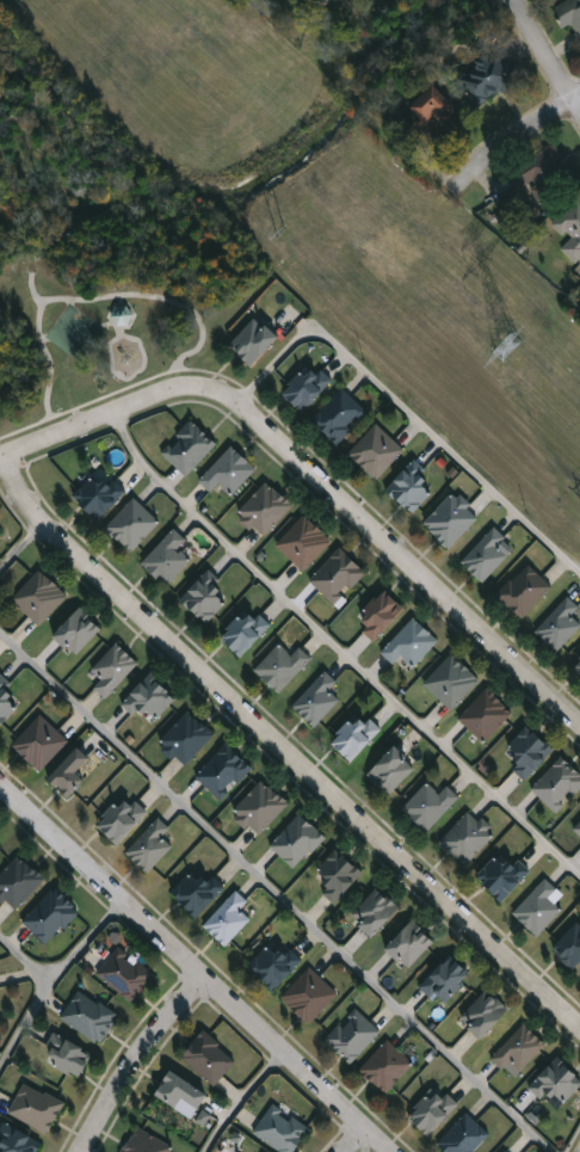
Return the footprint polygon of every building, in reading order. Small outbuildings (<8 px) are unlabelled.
[(554,8),(569,0),(579,0),(579,38),(573,25),(564,30),(554,8)] [(504,84),(502,100),(461,98),(462,73),(476,74),(476,58),(525,61),(524,85),(504,84)] [(411,111),(434,86),(458,111),(439,131),(448,138),(434,152),(408,127),(418,117),(411,111)] [(539,203),(519,167),(555,147),(575,184),(539,203)] [(579,197),(579,198),(579,260),(576,264),(561,250),(569,241),(553,224),(579,197)] [(132,324),(115,325),(113,306),(132,306),(132,324)] [(251,365),(229,344),(258,315),(278,337),(251,365)] [(332,382),(302,412),(283,393),(313,363),(332,382)] [(311,419),(344,388),(369,412),(337,444),(311,419)] [(186,476),(161,451),(192,420),(217,444),(186,476)] [(348,452),(377,424),(405,450),(376,480),(348,452)] [(212,492),(199,479),(233,445),(257,469),(232,495),(220,485),(212,492)] [(387,488),(414,461),(439,486),(412,513),(387,488)] [(128,492),(98,522),(73,497),(94,475),(103,485),(111,476),(128,492)] [(292,506),(263,537),(237,512),(267,481),(292,506)] [(480,517),(449,549),(422,524),(455,492),(480,517)] [(131,552),(105,526),(135,498),(160,523),(131,552)] [(332,542),(303,571),(276,544),(304,515),(332,542)] [(462,561),(494,528),(516,549),(482,583),(462,561)] [(178,549),(190,560),(167,586),(142,563),(173,529),(186,541),(178,549)] [(366,573),(335,605),(309,580),(340,548),(366,573)] [(522,618),(498,595),(529,563),(553,587),(522,618)] [(39,626),(12,599),(41,571),(68,596),(39,626)] [(180,599),(208,571),(233,595),(205,623),(180,599)] [(405,610),(375,639),(356,620),(385,590),(405,610)] [(573,615),(579,623),(579,628),(556,652),(535,630),(569,597),(579,608),(573,615)] [(54,635),(81,608),(101,628),(75,655),(54,635)] [(270,628),(240,658),(220,637),(249,608),(270,628)] [(413,667),(401,655),(393,664),(381,652),(414,618),(438,642),(413,667)] [(138,664),(105,698),(94,688),(101,679),(92,670),(118,643),(138,664)] [(291,655),(300,647),(311,660),(278,694),(254,670),(280,645),(291,655)] [(451,709),(424,683),(452,654),(480,680),(451,709)] [(572,665),(579,674),(579,657),(572,665)] [(44,684),(0,729),(0,673),(11,684),(27,667),(44,684)] [(329,690),(340,701),(314,727),(291,707),(326,672),(337,683),(329,690)] [(123,702),(152,674),(177,700),(148,727),(123,702)] [(483,743),(458,717),(488,688),(513,713),(483,743)] [(189,766),(160,746),(185,710),(214,731),(189,766)] [(351,762),(331,741),(362,711),(381,731),(351,762)] [(69,741),(39,771),(12,745),(42,715),(69,741)] [(524,781),(513,769),(520,762),(506,749),(529,726),(554,751),(524,781)] [(253,769),(221,801),(196,776),(228,744),(253,769)] [(366,775),(395,746),(415,768),(388,796),(366,775)] [(48,778),(78,747),(90,759),(76,772),(85,781),(68,797),(48,778)] [(562,757),(579,775),(579,789),(556,814),(531,789),(562,757)] [(289,805),(259,837),(233,812),(263,781),(289,805)] [(439,794),(448,786),(461,799),(426,833),(402,808),(428,783),(439,794)] [(117,845),(97,826),(128,794),(148,814),(117,845)] [(438,843),(471,809),(496,834),(463,867),(438,843)] [(270,845),(301,814),(325,838),(295,870),(270,845)] [(124,854),(159,819),(169,828),(161,837),(173,848),(147,875),(124,854)] [(572,827),(579,819),(579,835),(572,827)] [(321,892),(331,882),(317,870),(338,849),(363,874),(334,905),(321,892)] [(476,876),(499,855),(512,868),(519,861),(531,873),(501,902),(476,876)] [(13,911),(0,897),(0,875),(19,856),(44,881),(13,911)] [(199,881),(206,873),(224,891),(196,918),(171,893),(191,873),(199,881)] [(550,899),(563,911),(537,937),(513,912),(545,880),(557,892),(550,899)] [(21,922),(55,888),(80,912),(47,945),(21,922)] [(372,937),(351,916),(378,888),(400,910),(372,937)] [(224,947),(203,925),(236,892),(248,904),(241,911),(251,920),(224,947)] [(387,948),(413,920),(434,942),(407,968),(387,948)] [(551,949),(579,920),(579,962),(573,969),(551,949)] [(248,966),(270,944),(278,951),(285,944),(302,962),(273,991),(248,966)] [(132,1003),(97,974),(119,947),(154,975),(132,1003)] [(470,974),(439,1004),(420,985),(451,955),(470,974)] [(308,1024),(280,997),(310,967),(338,994),(308,1024)] [(119,1015),(100,1045),(61,1018),(79,990),(119,1015)] [(461,1018),(487,990),(508,1010),(482,1039),(461,1018)] [(350,1064),(325,1040),(356,1008),(381,1033),(350,1064)] [(545,1045),(520,1071),(511,1062),(504,1071),(490,1058),(524,1024),(545,1045)] [(183,1052),(209,1030),(236,1065),(210,1086),(183,1052)] [(79,1079),(43,1059),(56,1034),(93,1053),(79,1079)] [(359,1068),(389,1040),(414,1065),(384,1094),(359,1068)] [(559,1056),(579,1079),(579,1086),(562,1104),(550,1092),(542,1101),(529,1086),(559,1056)] [(175,1108),(155,1094),(172,1070),(208,1095),(198,1109),(181,1098),(175,1108)] [(63,1101),(49,1133),(8,1115),(23,1083),(63,1101)] [(458,1105),(428,1135),(408,1116),(438,1085),(458,1105)] [(309,1126),(295,1151),(284,1151),(253,1135),(270,1104),(309,1126)] [(492,1136),(476,1151),(444,1151),(436,1144),(468,1111),(492,1136)] [(42,1141),(36,1151),(0,1151),(0,1143),(10,1125),(42,1141)] [(175,1147),(173,1151),(123,1151),(136,1127),(175,1147)]
